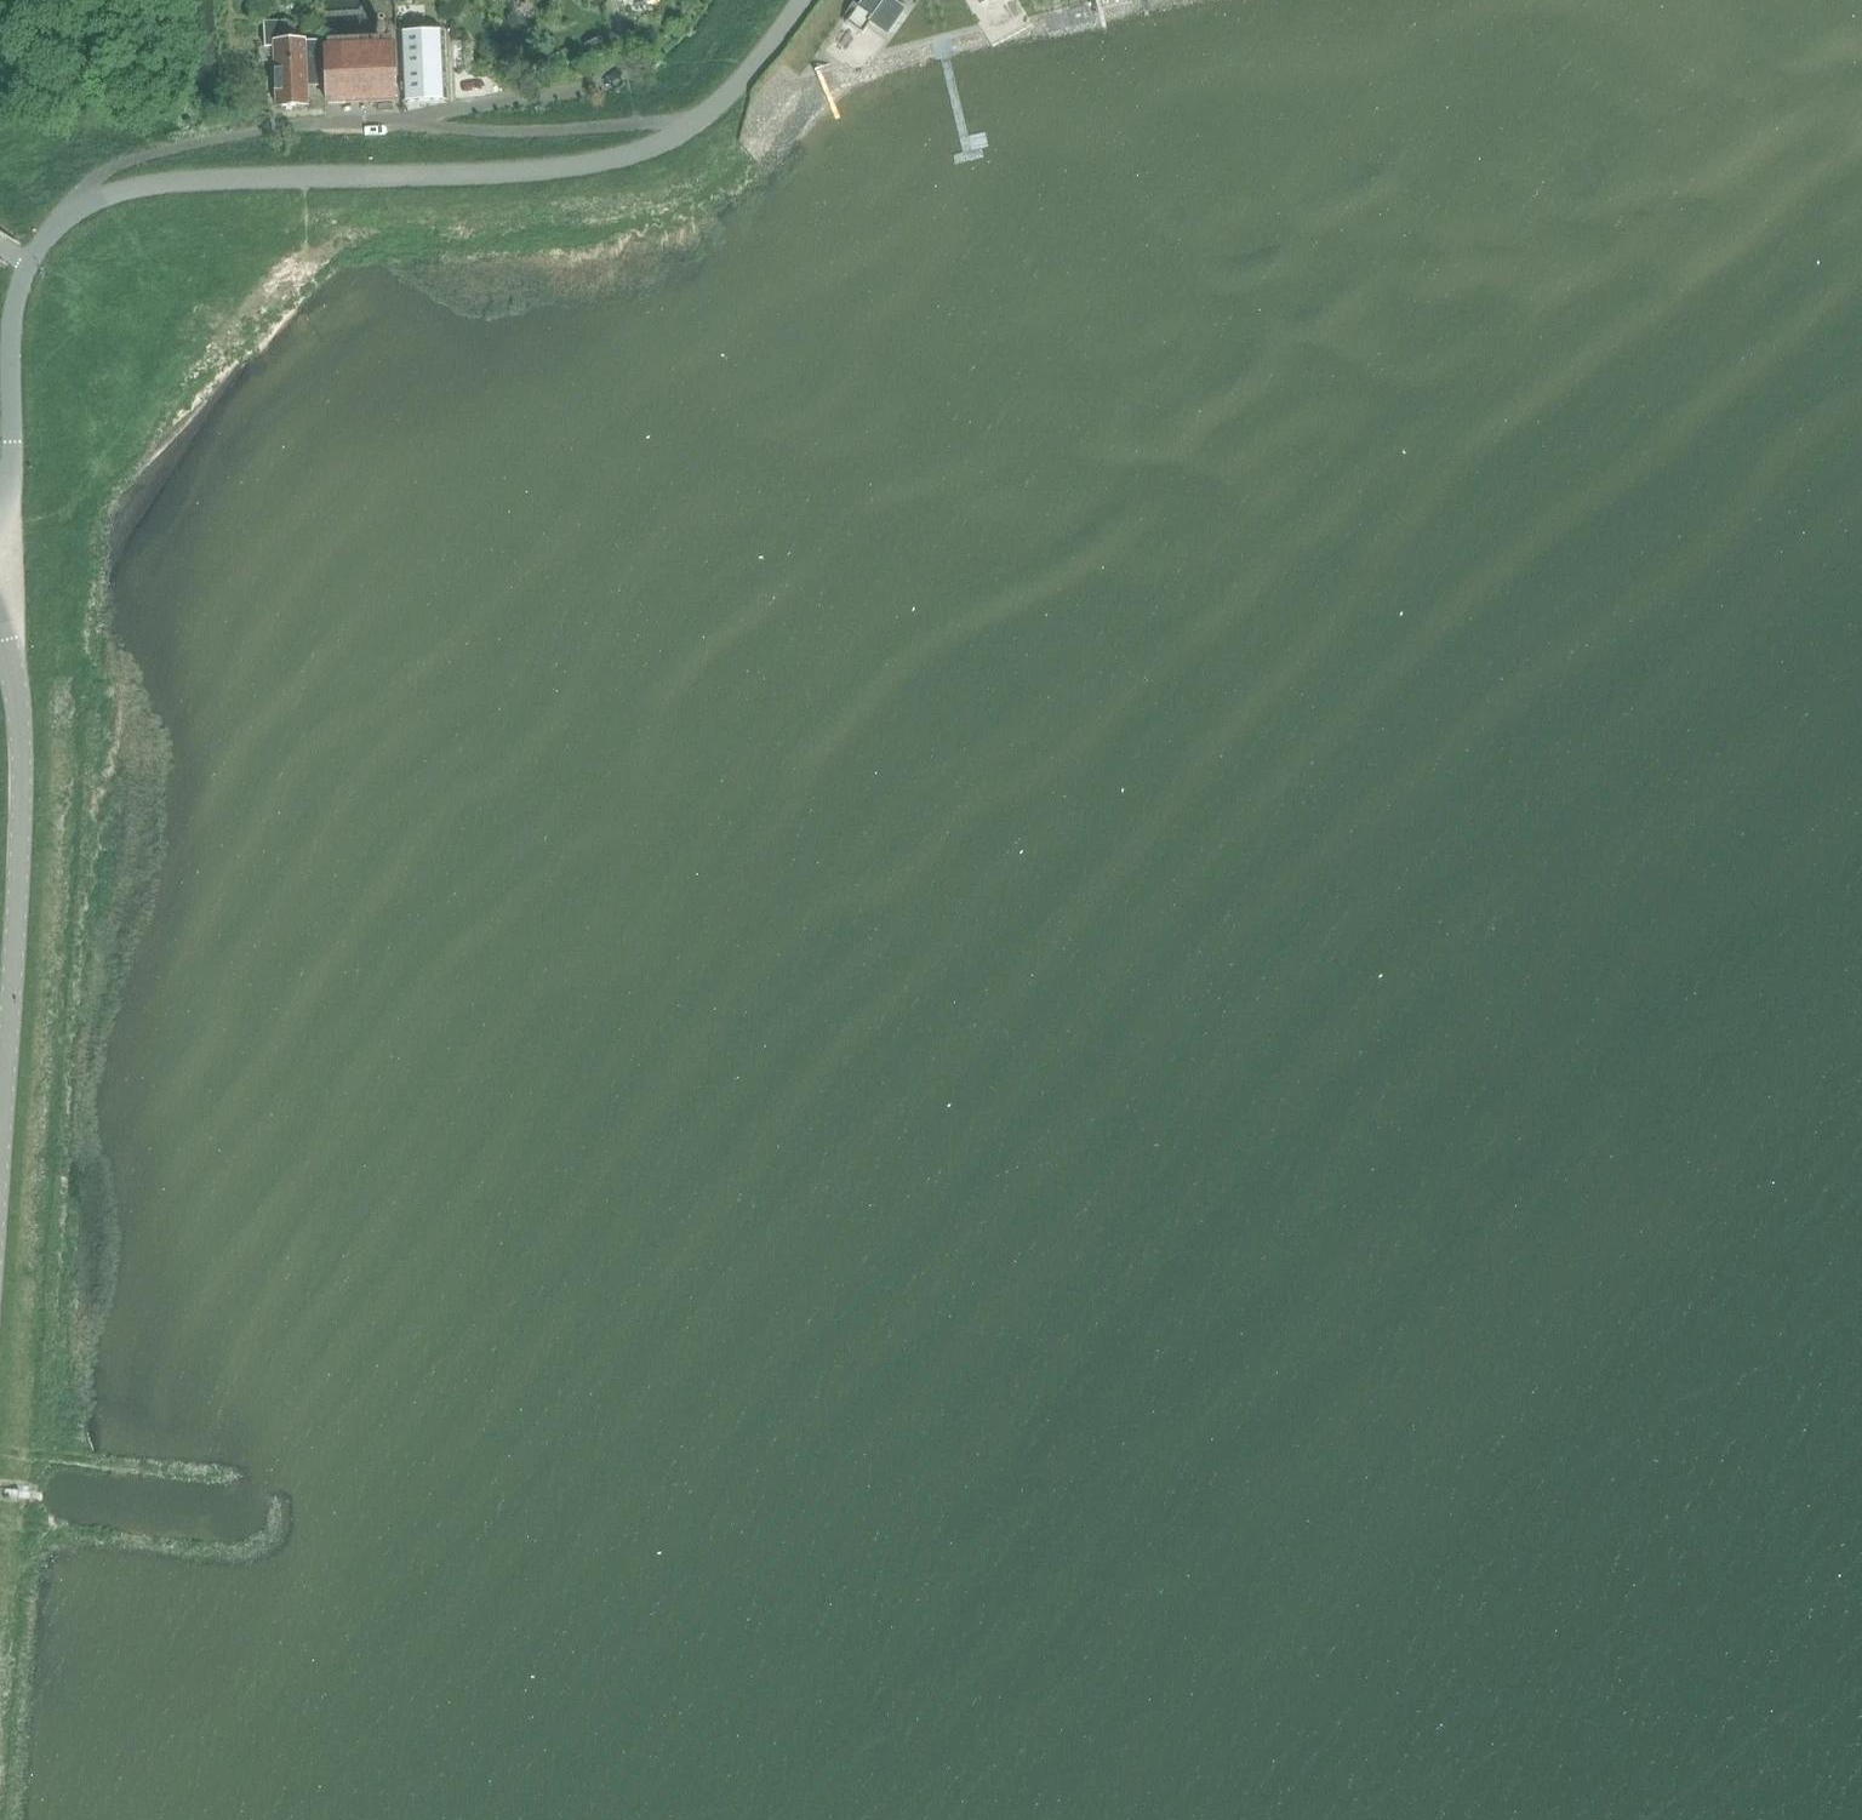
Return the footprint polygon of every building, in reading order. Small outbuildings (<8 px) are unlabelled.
[(894,0),(863,0),(847,22),(863,34),(871,23),(888,35),(907,9),(894,0)] [(291,21),(264,22),(265,47),(275,47),(277,106),(309,104),(306,41),(292,41),(291,21)] [(444,30),(400,32),(403,100),(447,99),(444,30)] [(399,94),(399,84),(395,84),(393,42),(326,45),(328,103),(396,101),(395,94),(399,94)]
